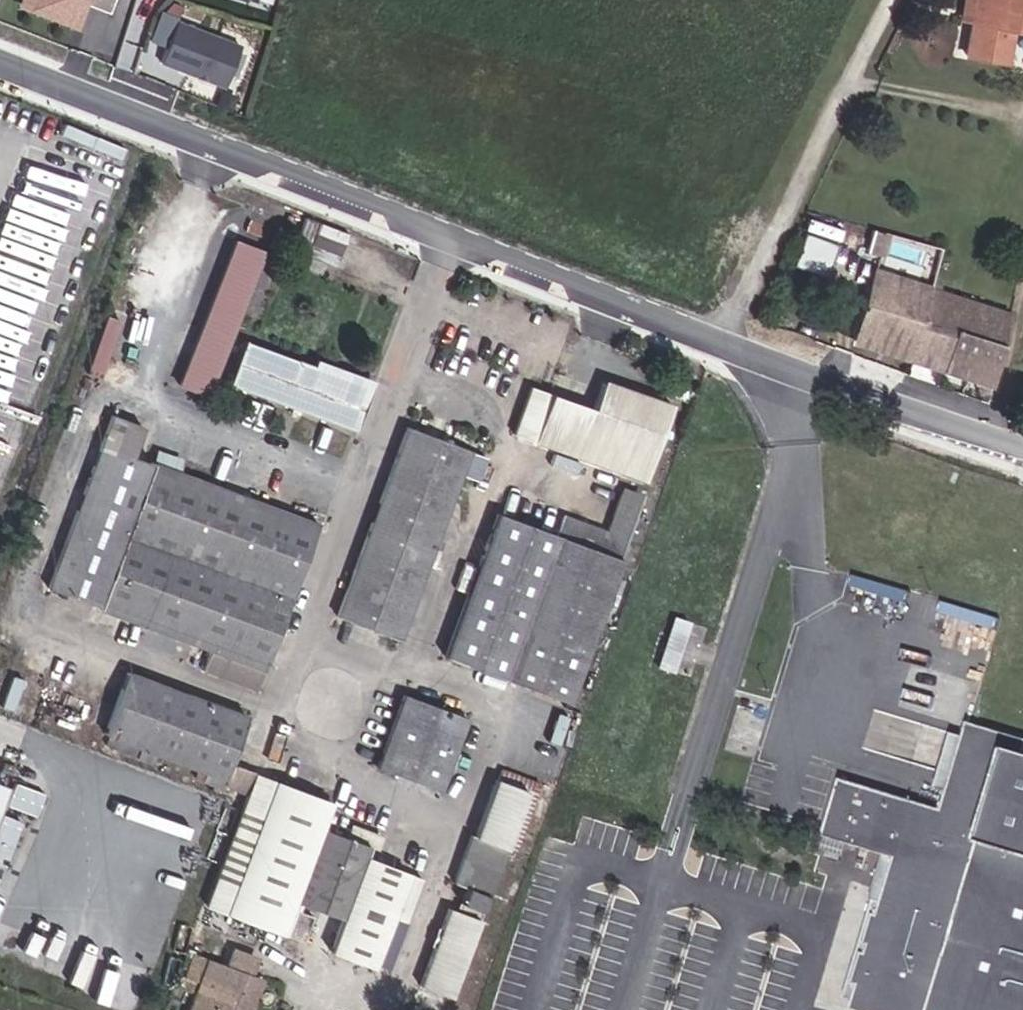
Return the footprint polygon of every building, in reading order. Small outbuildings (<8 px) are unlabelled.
[(107,16),(114,0),(23,0),(20,6),(74,28),(83,6),(107,16)] [(257,0),(226,0),(254,10),(257,0)] [(988,35),(992,0),(973,0),(968,30),(979,34),(988,35)] [(1022,0),(992,0),(988,35),(979,34),(975,67),(1019,74),(1022,50),(1022,0)] [(172,30),(156,71),(221,96),(236,54),(172,30)] [(307,258),(337,267),(349,229),(319,220),(307,258)] [(235,235),(181,383),(213,395),(266,246),(235,235)] [(949,294),(892,277),(872,348),(932,365),(932,369),(957,376),(967,340),(938,331),(949,294)] [(1022,355),(1022,354),(1022,318),(956,299),(957,287),(952,286),(949,294),(938,331),(967,340),(1022,355)] [(1006,390),(1014,391),(1022,355),(967,340),(957,376),(1006,390)] [(384,398),(259,349),(241,395),(366,444),(384,398)] [(545,454),(665,493),(691,417),(617,392),(608,420),(561,404),(545,454)] [(61,600),(226,660),(222,672),(244,680),(248,667),(269,675),(277,677),(330,532),(144,465),(157,431),(127,420),(61,600)] [(458,546),(450,543),(481,456),(421,433),(351,624),(412,644),(439,574),(447,577),(458,546)] [(462,662),(582,704),(653,506),(629,498),(618,533),(576,518),(569,541),(512,520),(462,662)] [(676,669),(692,619),(675,613),(658,663),(676,669)] [(682,672),(696,675),(708,632),(695,628),(682,672)] [(244,680),(265,687),(269,675),(248,667),(244,680)] [(210,793),(228,799),(231,789),(239,792),(260,727),(140,684),(116,748),(121,749),(118,757),(166,774),(168,767),(213,783),(210,793)] [(394,774),(457,796),(483,724),(421,702),(394,774)] [(1022,758),(1022,743),(975,729),(956,791),(999,804),(1013,755),(1022,758)] [(1013,755),(999,804),(956,791),(952,809),(919,800),(898,857),(900,857),(885,918),(876,917),(858,981),(866,983),(859,1009),(862,1009),(1022,1009),(1022,758),(1013,755)] [(242,795),(257,800),(264,781),(249,775),(242,795)] [(837,803),(852,808),(860,784),(844,779),(837,803)] [(221,910),(244,917),(289,789),(264,781),(221,910)] [(560,799),(511,782),(491,841),(540,857),(560,799)] [(840,841),(850,844),(866,785),(860,784),(852,808),(840,841)] [(850,844),(898,857),(919,800),(866,785),(850,844)] [(423,932),(438,889),(375,866),(378,855),(337,839),(346,811),(289,789),(244,917),(301,939),(313,906),(355,921),(343,954),(393,972),(407,928),(423,932)] [(16,804),(0,799),(0,847),(16,804)] [(827,837),(840,841),(852,808),(837,803),(827,837)] [(196,833),(210,838),(219,813),(205,808),(196,833)] [(210,838),(220,842),(229,816),(219,813),(210,838)] [(484,891),(508,899),(518,871),(488,861),(478,889),(484,891)] [(476,912),(501,921),(508,899),(484,891),(476,912)] [(307,940),(327,947),(337,920),(317,914),(307,940)] [(438,987),(473,1000),(498,928),(464,914),(438,987)] [(238,975),(257,982),(265,963),(246,956),(238,975)] [(200,984),(217,991),(225,970),(207,964),(200,984)] [(257,982),(238,975),(225,970),(217,991),(210,1009),(247,1009),(257,982)] [(281,990),(257,982),(247,1009),(273,1009),(281,990)]
